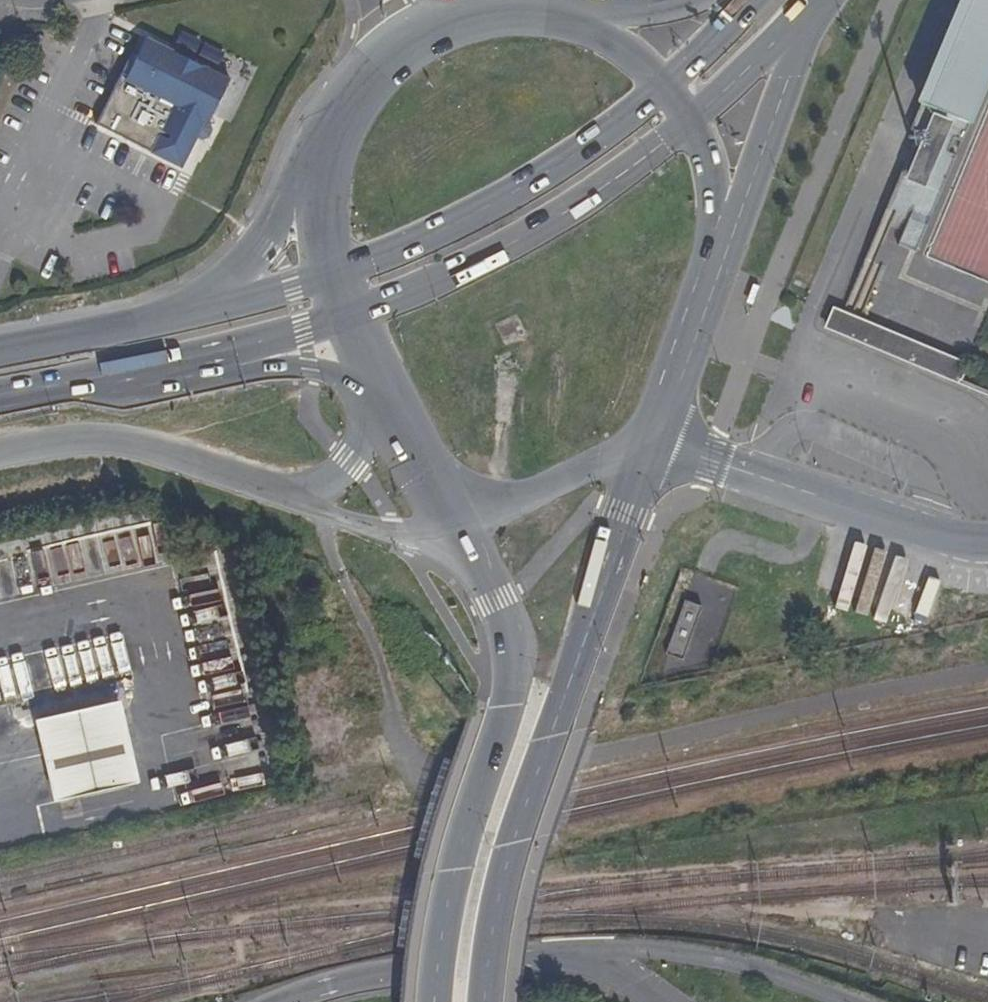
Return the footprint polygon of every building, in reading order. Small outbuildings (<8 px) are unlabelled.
[(894,213),(907,218),(897,244),(915,252),(955,155),(948,151),(953,137),(961,139),(987,74),(987,0),(963,0),(909,129),(917,133),(884,208),(894,213)] [(183,169),(198,140),(203,129),(207,126),(210,124),(231,83),(148,41),(127,82),(122,79),(96,127),(183,169)] [(213,131),(210,124),(207,126),(203,129),(198,140),(200,142),(202,143),(206,143),(209,141),(211,139),(212,135),(213,131)] [(876,346),(884,330),(858,319),(841,311),(832,308),(826,325),(876,346)] [(884,330),(876,346),(894,353),(901,337),(884,330)] [(901,337),(894,353),(957,380),(965,363),(901,337)] [(663,653),(680,660),(700,605),(684,599),(663,653)] [(112,703),(24,721),(41,804),(130,786),(112,703)]
